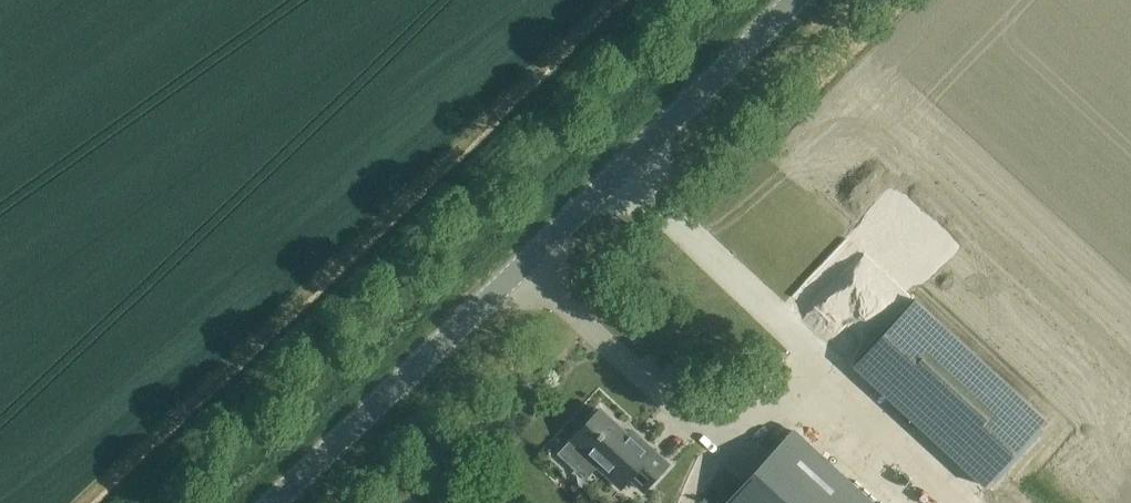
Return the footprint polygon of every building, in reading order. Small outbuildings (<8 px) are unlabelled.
[(915,302),(854,368),(985,488),(1046,422),(915,302)] [(669,464),(642,439),(639,442),(601,410),(561,453),(575,466),(586,455),(622,488),(631,478),(645,491),(669,464)] [(794,432),(729,502),(871,502),(794,432)]
